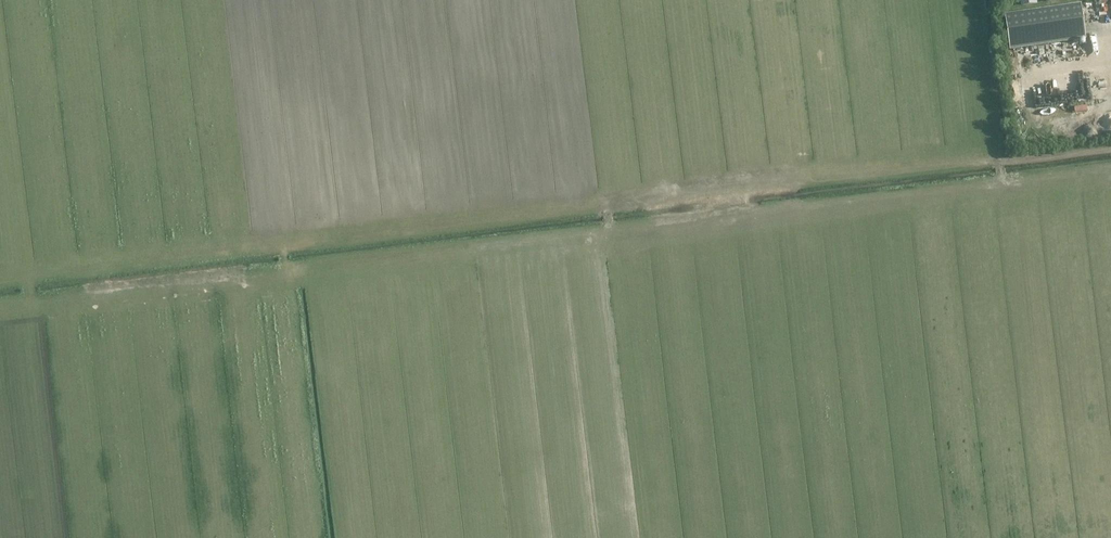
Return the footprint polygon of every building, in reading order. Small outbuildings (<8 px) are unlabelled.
[(1086,39),(1081,3),(1004,14),(1009,50),(1086,39)]
